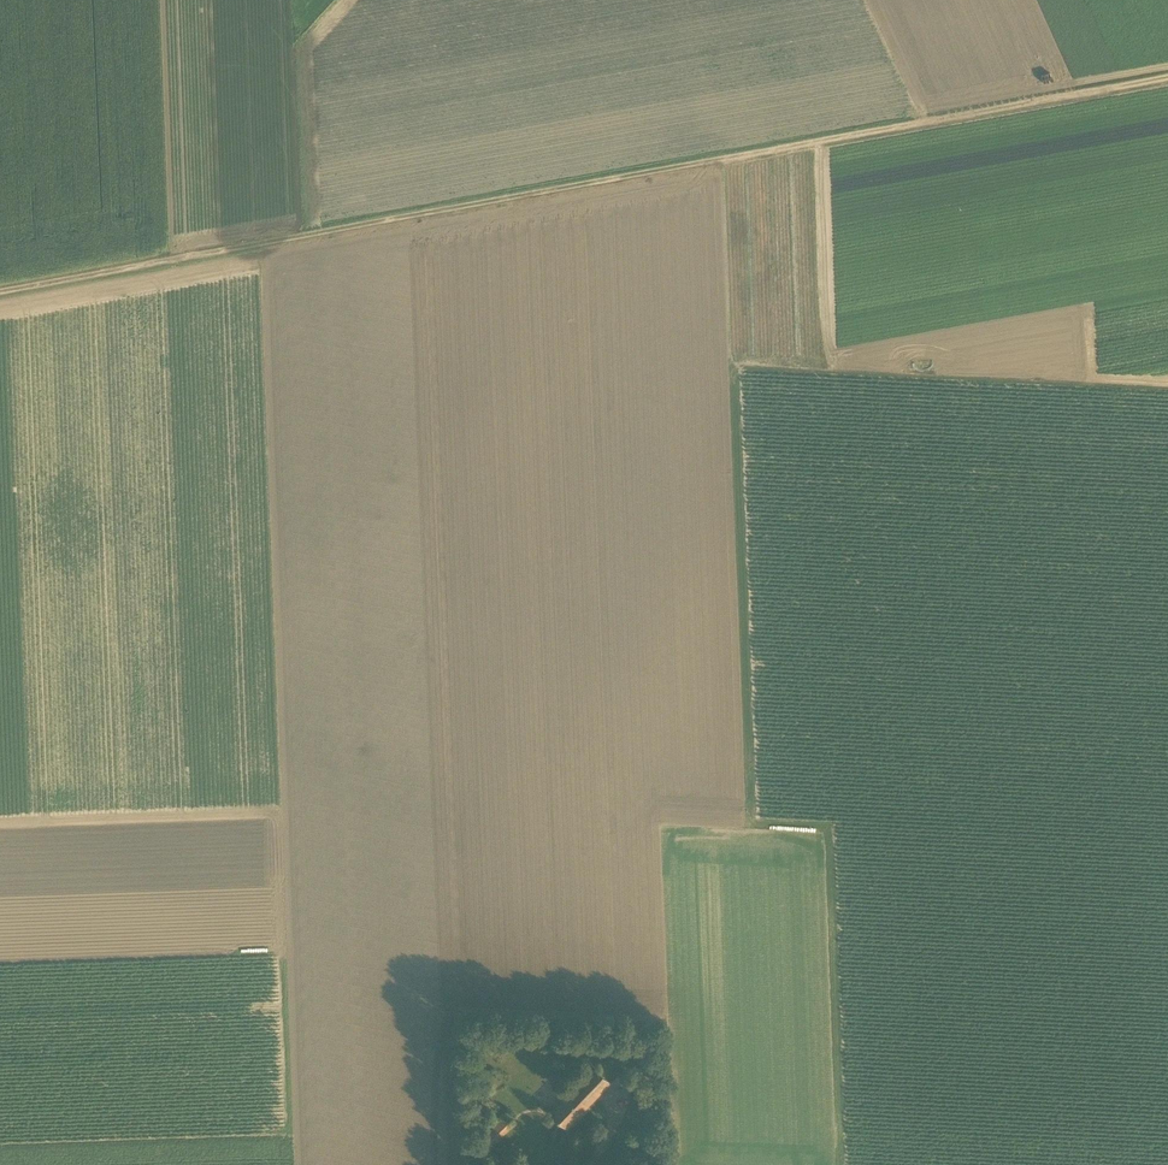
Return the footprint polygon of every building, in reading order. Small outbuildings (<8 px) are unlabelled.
[(635,1057),(635,1071),(653,1072),(654,1058),(635,1057)] [(597,1067),(590,1061),(559,1093),(564,1098),(551,1112),(567,1127),(611,1081),(615,1076),(601,1063),(597,1067)] [(487,1151),(516,1123),(504,1110),(475,1138),(487,1151)]
